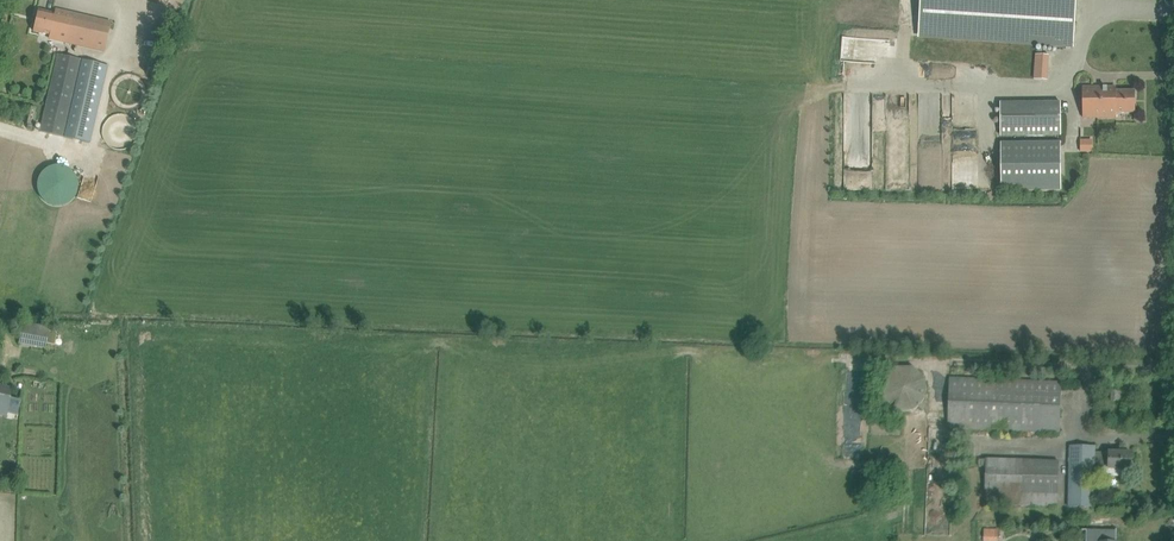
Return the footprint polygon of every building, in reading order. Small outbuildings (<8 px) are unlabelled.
[(925,33),(1080,45),(1083,0),(928,0),(925,33)] [(104,52),(110,24),(72,15),(72,13),(55,9),(54,14),(38,10),(33,31),(50,35),(49,39),(104,52)] [(107,66),(58,54),(40,131),(87,143),(107,66)] [(1116,87),(1083,87),(1083,117),(1116,117),(1116,113),(1135,112),(1135,91),(1116,91),(1116,87)] [(1000,106),(1001,137),(1061,136),(1060,104),(1000,106)] [(872,127),(883,129),(886,116),(874,114),(872,127)] [(1079,151),(1092,151),(1092,138),(1078,138),(1079,151)] [(1000,189),(1060,189),(1060,141),(1000,141),(1000,189)] [(72,203),(71,167),(37,168),(38,204),(72,203)] [(18,324),(17,346),(44,347),(45,326),(18,324)] [(923,407),(922,366),(898,367),(899,380),(883,380),(884,409),(923,407)] [(950,377),(948,429),(1059,433),(1061,382),(950,377)] [(8,407),(12,389),(0,386),(0,405),(8,407)] [(816,395),(817,407),(831,407),(830,395),(816,395)] [(1109,469),(1130,469),(1131,452),(1109,452),(1109,453),(1095,453),(1095,447),(1070,446),(1069,506),(1094,507),(1094,468),(1109,468),(1109,469)] [(1059,461),(986,458),(985,504),(1057,507),(1059,461)] [(984,529),(984,540),(997,540),(998,530),(984,529)] [(1115,530),(1099,530),(1098,540),(1115,540),(1115,530)]
